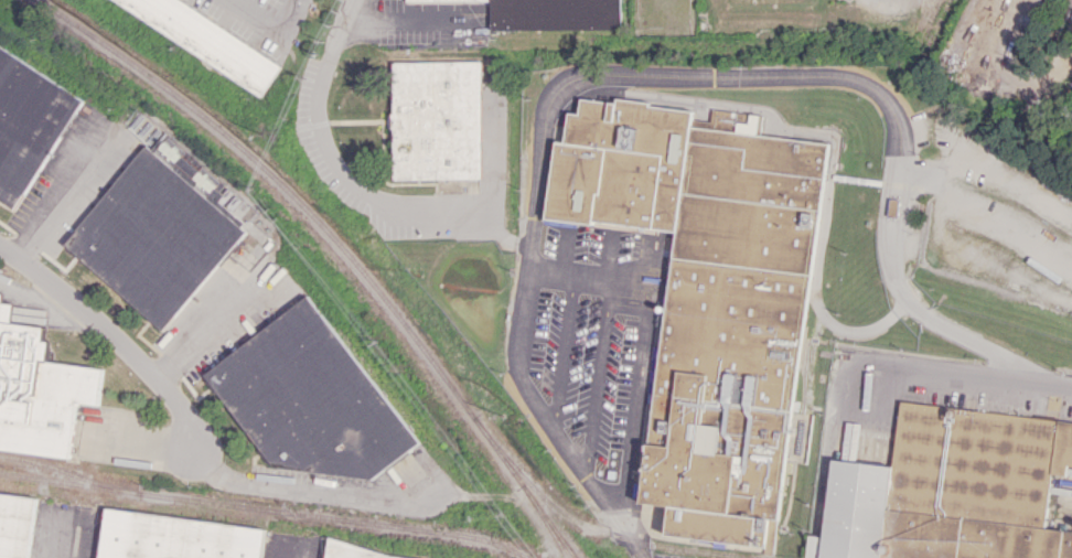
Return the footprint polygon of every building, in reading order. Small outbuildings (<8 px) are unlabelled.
[(260,95),(117,0),(182,0),(280,65),(260,95)] [(487,30),(619,29),(619,0),(487,0),(487,30)] [(12,210),(0,201),(0,46),(84,100),(12,210)] [(393,62),(480,61),(483,179),(396,181),(393,62)] [(671,230),(643,503),(669,505),(666,535),(764,546),(765,539),(755,534),(756,527),(759,527),(763,530),(767,523),(757,522),(758,512),(768,518),(784,492),(821,142),(753,135),(755,115),(746,114),(745,123),(734,121),(733,131),(689,126),(691,109),(614,101),(613,102),(579,99),(577,114),(566,112),(563,142),(553,141),(545,217),(671,230)] [(246,229),(163,326),(65,243),(147,146),(246,229)] [(70,456),(74,403),(98,405),(101,367),(45,362),(47,342),(41,340),(42,326),(10,323),(11,303),(0,302),(1,292),(0,292),(0,450),(70,456)] [(271,466),(304,469),(306,472),(370,479),(418,446),(313,295),(204,370),(271,466)] [(898,404),(892,465),(832,459),(825,537),(809,535),(807,557),(1071,557),(1071,531),(1044,528),(1049,474),(1063,475),(1064,466),(1071,466),(1071,421),(898,404)] [(33,496),(0,492),(0,557),(27,557),(33,496)] [(264,526),(104,509),(98,557),(260,557),(264,526)] [(324,557),(422,557),(326,547),(324,557)]
